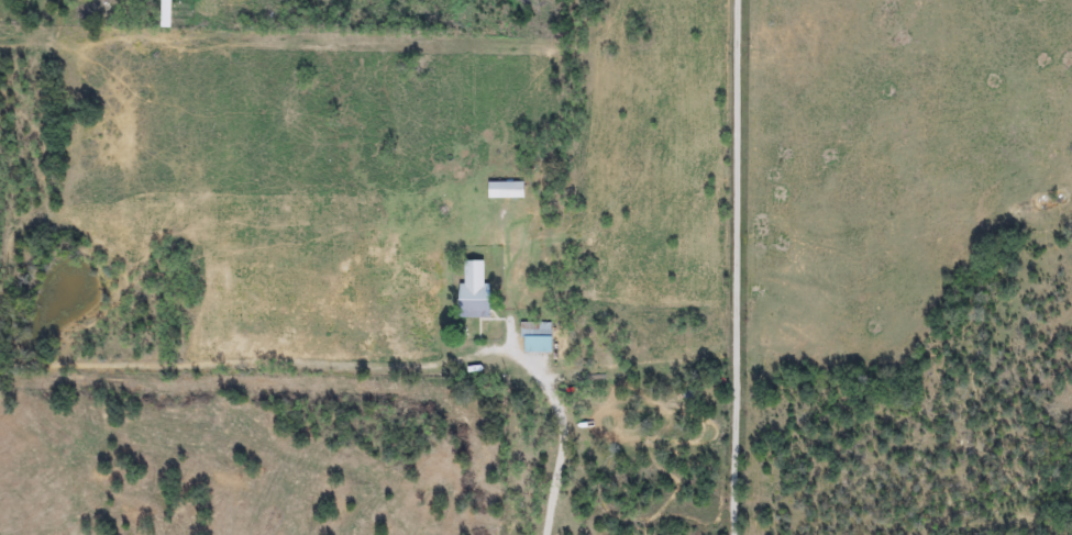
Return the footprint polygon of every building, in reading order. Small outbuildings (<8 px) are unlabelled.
[(522,181),(522,198),(487,198),(487,181),(522,181)] [(488,285),(488,317),(458,317),(458,285),(488,285)] [(520,353),(520,322),(551,322),(551,353),(520,353)]
